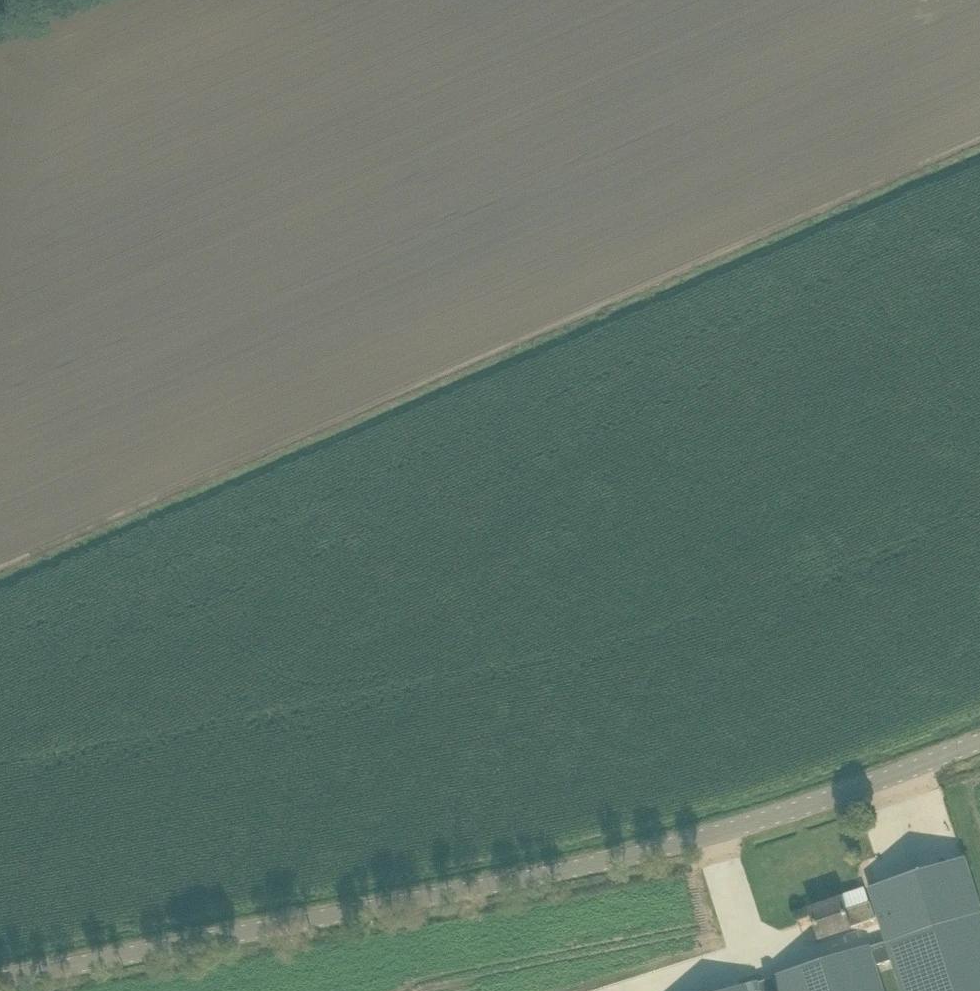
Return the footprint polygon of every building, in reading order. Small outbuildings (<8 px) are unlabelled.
[(873,966),(890,961),(900,990),(979,990),(979,909),(964,858),(869,888),(886,942),(867,948),(867,947),(772,977),(772,978),(756,983),(756,982),(727,990),(881,990),(873,966)] [(818,939),(875,921),(876,920),(870,902),(843,911),(840,900),(809,910),(818,939)]
